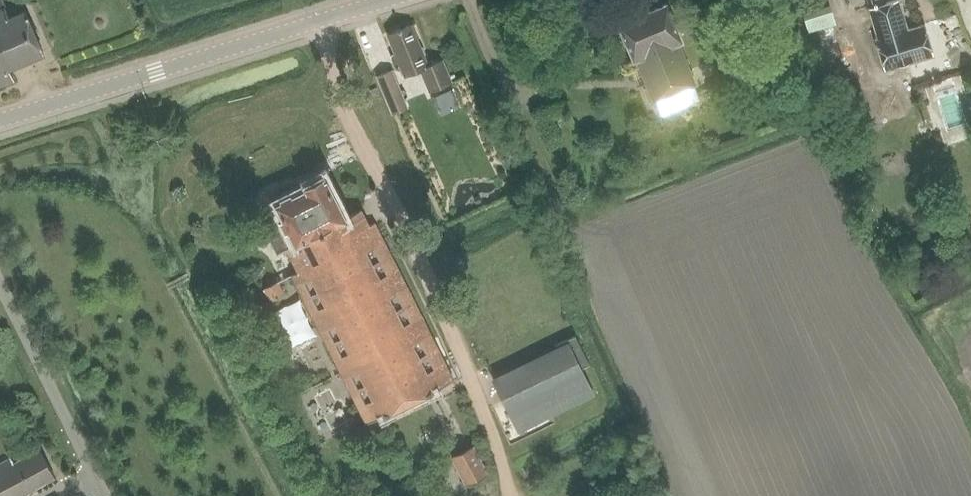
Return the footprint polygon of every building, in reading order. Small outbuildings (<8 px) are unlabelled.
[(869,6),(878,36),(875,37),(884,69),(935,55),(926,24),(909,29),(901,0),(891,0),(869,6)] [(666,3),(618,23),(635,63),(638,61),(655,101),(679,91),(695,85),(678,44),(682,43),(666,3)] [(818,27),(846,23),(844,9),(816,13),(818,27)] [(426,66),(409,23),(386,32),(394,53),(389,55),(395,68),(399,66),(403,75),(419,69),(428,91),(450,83),(441,60),(426,66)] [(403,100),(391,69),(377,75),(389,105),(403,100)] [(461,88),(441,92),(445,111),(465,106),(461,88)] [(280,216),(263,225),(277,253),(286,248),(297,270),(290,274),(305,302),(367,424),(454,380),(373,222),(368,225),(359,209),(344,217),(325,180),(321,182),(317,176),(302,184),(305,189),(274,205),(280,216)] [(279,281),(264,288),(270,300),(285,293),(279,281)] [(567,339),(555,345),(560,356),(572,350),(581,367),(589,363),(575,335),(567,339)] [(516,426),(591,389),(581,367),(572,350),(560,356),(497,387),(516,426)] [(56,477),(41,448),(15,462),(12,458),(0,464),(0,495),(28,495),(26,493),(56,477)] [(464,485),(484,475),(471,448),(450,458),(464,485)] [(390,490),(392,495),(403,495),(404,495),(400,485),(390,490)]
